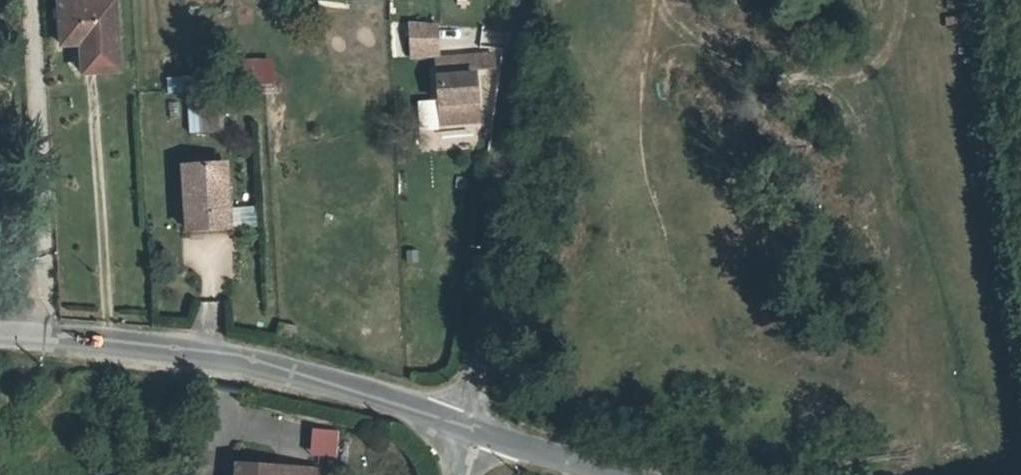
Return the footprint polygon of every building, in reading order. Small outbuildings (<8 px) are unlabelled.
[(97,73),(118,71),(112,0),(90,0),(59,2),(62,44),(80,43),(94,43),(97,73)] [(94,43),(80,43),(82,74),(97,73),(94,43)] [(439,64),(443,124),(482,121),(478,67),(498,66),(497,43),(420,49),(422,65),(439,64)] [(274,90),(273,57),(242,57),(243,91),(274,90)] [(165,76),(166,93),(193,91),(192,74),(165,76)] [(187,132),(218,130),(216,96),(186,98),(187,132)] [(225,162),(182,166),(186,231),(230,228),(225,162)] [(255,228),(255,206),(232,206),(232,228),(255,228)] [(335,455),(338,429),(311,425),(307,452),(335,455)] [(329,459),(248,456),(247,474),(328,474),(329,459)]
